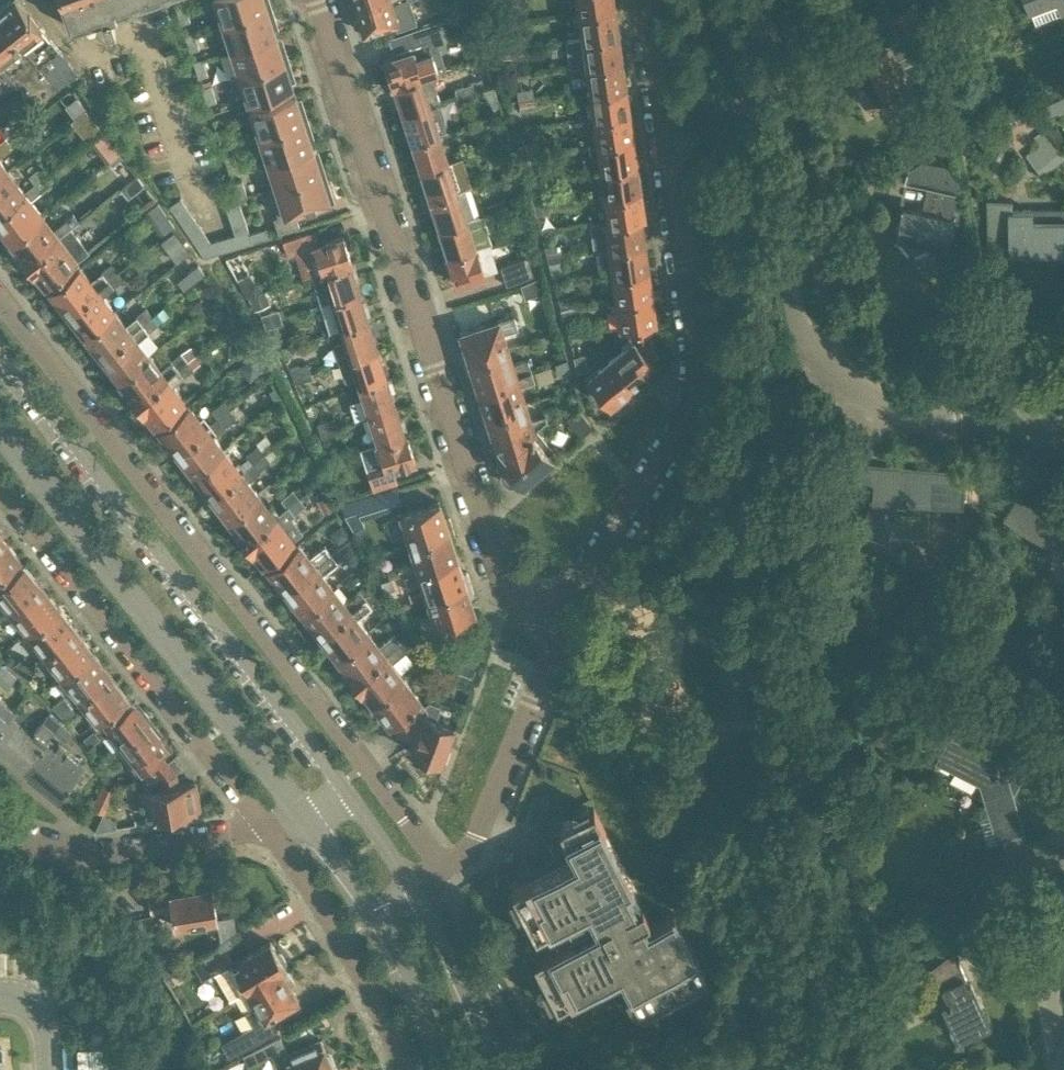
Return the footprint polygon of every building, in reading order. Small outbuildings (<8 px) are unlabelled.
[(57,90),(78,73),(19,0),(5,0),(0,4),(0,20),(57,90)] [(74,29),(102,19),(106,30),(115,27),(111,16),(156,0),(60,0),(68,23),(74,29)] [(270,6),(269,0),(215,0),(222,22),(270,6)] [(355,4),(359,17),(355,22),(357,29),(363,31),(397,20),(391,3),(401,0),(367,0),(355,4)] [(454,16),(470,11),(474,9),(471,0),(457,0),(449,2),(454,16)] [(612,0),(577,0),(578,10),(612,5),(612,0)] [(957,0),(952,2),(956,11),(973,6),(971,0),(957,0)] [(1027,12),(1029,12),(1033,24),(1063,12),(1063,0),(1022,0),(1027,12)] [(181,23),(190,20),(184,4),(175,7),(181,23)] [(612,5),(578,10),(582,37),(616,31),(612,5)] [(230,48),(275,34),(271,20),(274,17),(270,6),(222,22),(230,48)] [(390,85),(393,85),(434,72),(426,48),(476,32),(470,11),(454,16),(419,27),(401,33),(406,51),(382,59),(390,85)] [(57,90),(0,20),(0,61),(10,74),(14,80),(36,107),(57,90)] [(900,42),(887,48),(886,47),(847,65),(865,104),(904,86),(895,66),(909,60),(907,53),(925,45),(916,26),(897,35),(900,42)] [(190,51),(199,48),(193,31),(184,34),(190,51)] [(620,57),(616,31),(582,37),(575,38),(577,49),(583,48),(586,62),(620,57)] [(239,74),(288,59),(284,48),(280,47),(275,34),(230,48),(239,74)] [(509,38),(510,48),(525,45),(524,35),(509,38)] [(527,55),(525,45),(510,48),(512,57),(527,55)] [(620,57),(586,62),(589,88),(624,84),(620,57)] [(193,61),(198,77),(208,75),(202,58),(193,61)] [(248,102),(293,87),(288,73),(291,69),(288,59),(239,74),(248,102)] [(14,80),(10,74),(0,61),(0,91),(14,80)] [(434,72),(393,85),(402,113),(429,105),(440,102),(431,73),(434,72)] [(481,80),(472,84),(463,86),(467,100),(476,97),(474,91),(484,88),(481,80)] [(202,87),(207,104),(216,101),(211,84),(202,87)] [(628,110),(624,84),(589,88),(593,115),(628,110)] [(1046,118),(1061,111),(1055,99),(1063,95),(1063,87),(1063,85),(1035,98),(1046,118)] [(459,103),(467,100),(463,86),(454,89),(459,103)] [(517,98),(533,96),(531,88),(516,90),(517,98)] [(258,135),(307,119),(304,108),(299,107),(295,93),(250,108),(258,135)] [(534,108),(533,96),(517,98),(519,110),(534,108)] [(76,98),(65,107),(73,118),(85,109),(76,98)] [(1046,118),(1035,98),(1022,104),(1026,114),(1031,124),(1046,118)] [(402,113),(411,141),(438,133),(449,130),(440,102),(429,105),(402,113)] [(628,110),(593,115),(597,141),(632,136),(628,110)] [(87,112),(75,122),(89,140),(101,130),(87,112)] [(12,117),(2,125),(7,130),(16,123),(12,117)] [(267,162),(312,147),(308,133),(311,130),(307,119),(258,135),(267,162)] [(8,132),(7,130),(2,125),(2,124),(0,126),(0,139),(8,132)] [(215,130),(221,147),(230,144),(225,127),(215,130)] [(1025,155),(1039,173),(1063,154),(1063,152),(1061,148),(1062,147),(1047,127),(1033,137),(1039,144),(1025,155)] [(90,141),(107,162),(120,152),(103,131),(90,141)] [(421,171),(447,162),(438,133),(411,141),(421,171)] [(635,163),(632,136),(597,141),(601,168),(635,163)] [(524,142),(525,151),(540,149),(539,140),(524,142)] [(480,144),(484,157),(492,154),(488,141),(480,144)] [(475,160),(484,157),(480,144),(471,147),(475,160)] [(275,187),(276,188),(325,172),(321,161),(316,160),(312,147),(267,162),(275,187)] [(542,160),(540,149),(525,151),(527,162),(542,160)] [(229,173),(238,170),(233,153),(224,156),(229,173)] [(460,158),(447,162),(421,171),(430,200),(470,187),(460,158)] [(959,184),(956,169),(937,164),(932,168),(929,163),(920,161),(920,162),(908,168),(906,167),(903,180),(936,187),(930,213),(900,206),(893,239),(897,240),(910,254),(928,246),(944,250),(950,223),(953,208),(959,184)] [(635,163),(601,168),(605,194),(639,189),(635,163)] [(28,175),(34,183),(43,176),(37,168),(28,175)] [(0,175),(0,210),(24,191),(7,169),(0,175)] [(325,172),(276,188),(275,187),(269,190),(278,216),(273,217),(278,231),(299,224),(295,211),(323,202),(324,204),(334,201),(325,172)] [(136,175),(120,188),(127,198),(144,185),(136,175)] [(49,184),(43,176),(34,183),(40,191),(49,184)] [(238,199),(247,196),(241,180),(232,183),(238,199)] [(24,191),(0,210),(0,227),(9,239),(42,213),(31,200),(41,192),(40,191),(34,183),(24,191)] [(439,228),(466,220),(479,216),(470,187),(430,200),(439,228)] [(643,216),(639,189),(605,194),(608,220),(605,220),(605,221),(643,216)] [(530,195),(532,204),(548,202),(546,192),(530,195)] [(239,202),(234,204),(225,207),(235,234),(210,242),(180,198),(169,206),(203,257),(252,242),(249,232),(239,202)] [(497,202),(501,215),(509,212),(505,199),(497,202)] [(53,228),(42,213),(9,239),(27,261),(59,236),(69,228),(71,227),(78,220),(92,210),(86,201),(72,212),(53,228)] [(1032,210),(1008,211),(1008,202),(1011,202),(1011,201),(987,201),(988,249),(999,248),(1032,247),(1063,246),(1063,209),(1032,210)] [(144,212),(160,235),(174,225),(158,202),(144,212)] [(492,218),(501,215),(497,202),(487,205),(492,218)] [(549,212),(548,202),(532,204),(535,214),(549,212)] [(643,216),(605,221),(609,247),(643,242),(640,217),(643,217),(643,216)] [(475,248),(466,220),(439,228),(448,256),(446,257),(475,248)] [(44,283),(77,258),(88,249),(71,227),(69,228),(59,236),(27,261),(44,283)] [(249,232),(252,242),(269,236),(266,227),(249,232)] [(322,271),(349,263),(351,262),(343,236),(319,243),(314,228),(282,239),(287,255),(294,253),(302,278),(322,271)] [(160,242),(168,252),(181,242),(173,231),(160,242)] [(647,268),(643,242),(609,247),(595,248),(599,274),(606,272),(607,273),(647,268)] [(475,248),(446,257),(454,283),(497,269),(496,267),(494,261),(489,243),(475,248)] [(544,246),(546,255),(562,253),(560,243),(544,246)] [(563,263),(562,253),(546,255),(549,265),(563,263)] [(527,257),(500,266),(506,285),(533,276),(527,257)] [(226,261),(247,297),(264,291),(254,271),(240,278),(230,259),(226,261)] [(946,262),(943,275),(958,278),(961,265),(946,262)] [(111,263),(100,271),(107,280),(108,279),(117,271),(111,263)] [(322,271),(332,300),(358,291),(349,263),(322,271)] [(78,264),(48,288),(61,305),(59,307),(64,313),(97,288),(90,280),(78,264)] [(186,272),(193,281),(203,273),(197,264),(186,272)] [(614,281),(617,299),(651,294),(647,268),(607,273),(608,282),(614,281)] [(108,279),(107,280),(113,288),(114,287),(124,279),(117,271),(108,279)] [(525,297),(541,292),(546,290),(543,278),(522,285),(525,297)] [(97,288),(64,313),(69,319),(71,317),(84,333),(114,310),(103,295),(97,288)] [(253,310),(270,303),(264,291),(248,299),(253,310)] [(341,328),(367,319),(358,291),(332,300),(320,304),(325,320),(337,316),(341,328)] [(655,321),(651,294),(617,299),(621,326),(632,325),(647,322),(655,321)] [(557,297),(559,306),(575,304),(573,295),(557,297)] [(576,315),(575,304),(559,306),(562,316),(576,315)] [(135,315),(134,316),(141,324),(151,315),(145,307),(135,315)] [(163,308),(153,315),(158,322),(168,314),(163,308)] [(269,312),(273,326),(282,324),(277,309),(269,312)] [(114,310),(84,333),(101,355),(131,331),(125,323),(114,310)] [(265,329),(273,326),(269,312),(260,315),(265,329)] [(131,331),(101,355),(118,378),(149,354),(138,340),(148,331),(158,324),(151,315),(141,324),(131,331)] [(460,352),(464,363),(507,349),(502,334),(517,329),(513,315),(459,332),(464,348),(460,352)] [(338,360),(377,348),(367,319),(341,328),(345,341),(333,345),(338,360)] [(634,340),(611,359),(632,385),(647,373),(642,367),(656,355),(650,348),(647,322),(632,325),(634,340)] [(581,343),(570,346),(577,371),(587,368),(581,343)] [(160,368),(149,354),(118,378),(119,379),(117,383),(124,391),(128,390),(135,399),(166,376),(176,368),(192,356),(196,353),(190,345),(160,368)] [(359,386),(386,377),(377,348),(338,360),(344,379),(349,381),(352,380),(353,377),(352,374),(355,373),(359,386)] [(512,364),(507,349),(464,363),(467,374),(473,375),(478,389),(531,371),(527,359),(512,364)] [(252,355),(240,364),(247,374),(252,374),(262,367),(252,355)] [(176,368),(182,376),(193,368),(192,367),(197,363),(192,356),(176,368)] [(567,359),(555,363),(559,375),(571,371),(567,359)] [(608,404),(632,385),(611,359),(587,378),(608,404)] [(298,366),(302,380),(312,378),(307,363),(298,366)] [(294,383),(302,380),(298,366),(290,369),(294,383)] [(478,407),(481,417),(524,403),(519,386),(534,381),(531,371),(478,389),(482,402),(478,407)] [(166,376),(135,399),(143,409),(141,414),(147,422),(152,420),(154,423),(184,399),(172,384),(166,376)] [(395,405),(386,377),(359,386),(363,398),(350,403),(355,419),(368,414),(395,405)] [(216,417),(228,407),(223,400),(210,409),(216,417)] [(157,427),(175,450),(205,426),(188,403),(157,427)] [(529,419),(524,403),(481,417),(484,426),(490,427),(495,442),(491,446),(496,453),(504,445),(521,440),(527,435),(536,428),(547,420),(545,414),(529,419)] [(377,443),(405,434),(395,405),(368,414),(377,443)] [(175,450),(191,472),(222,447),(214,436),(226,427),(224,424),(235,416),(228,407),(216,417),(205,426),(175,450)] [(566,417),(580,435),(592,426),(577,408),(566,417)] [(326,421),(331,435),(340,432),(335,417),(326,421)] [(321,438),(331,435),(326,421),(316,424),(321,438)] [(504,445),(496,453),(506,465),(503,468),(501,472),(501,477),(503,480),(506,483),(510,485),(514,484),(516,484),(519,482),(521,483),(552,458),(539,442),(543,438),(536,428),(527,435),(521,440),(504,445)] [(406,434),(405,434),(377,443),(376,443),(381,460),(365,466),(373,490),(389,485),(384,470),(415,460),(406,434)] [(245,453),(251,461),(263,451),(257,444),(245,453)] [(191,472),(210,495),(240,470),(222,447),(191,472)] [(270,460),(263,451),(251,461),(258,470),(270,460)] [(870,498),(863,531),(884,536),(886,529),(925,531),(926,500),(963,502),(964,471),(943,470),(942,477),(906,475),(906,469),(862,466),(862,477),(861,477),(860,498),(870,498)] [(256,491),(240,470),(210,495),(226,516),(256,491)] [(280,498),(286,506),(298,496),(292,488),(280,498)] [(237,531),(243,539),(275,515),(256,491),(226,516),(237,530),(237,531)] [(1003,515),(1063,553),(1063,523),(1017,493),(1003,515)] [(286,506),(275,515),(243,539),(250,548),(251,547),(262,562),(303,530),(291,516),(305,505),(298,496),(286,506)] [(366,496),(341,505),(352,529),(362,526),(357,514),(371,509),(366,496)] [(409,541),(452,528),(449,517),(443,516),(438,501),(385,518),(389,530),(404,525),(409,541)] [(350,535),(342,524),(334,530),(334,535),(339,543),(350,535)] [(455,538),(452,528),(409,541),(414,558),(399,563),(402,573),(456,556),(452,542),(455,538)] [(0,534),(0,572),(20,556),(1,533),(0,534)] [(346,554),(356,546),(350,536),(339,545),(346,554)] [(266,567),(285,590),(331,552),(324,545),(309,557),(297,543),(266,567)] [(337,561),(331,552),(285,590),(302,612),(332,587),(322,574),(337,561)] [(461,570),(456,556),(402,573),(406,585),(421,580),(426,596),(470,582),(466,572),(461,570)] [(39,583),(23,562),(0,580),(0,596),(9,608),(39,583)] [(392,578),(381,581),(384,592),(395,588),(392,578)] [(470,582),(426,596),(432,612),(417,617),(420,629),(474,611),(469,597),(473,592),(470,582)] [(39,583),(9,608),(26,630),(57,605),(39,583)] [(343,601),(332,587),(302,612),(319,634),(365,597),(359,589),(343,601)] [(319,634),(337,657),(367,632),(373,627),(362,613),(372,606),(372,605),(365,597),(319,634)] [(74,627),(57,605),(26,630),(43,652),(74,627)] [(399,641),(409,633),(404,626),(393,633),(399,641)] [(74,627),(43,652),(61,674),(91,649),(74,627)] [(378,645),(367,632),(337,657),(348,670),(346,672),(353,680),(399,641),(393,633),(378,645)] [(409,633),(399,641),(405,649),(416,642),(409,633)] [(360,687),(371,700),(402,675),(391,662),(406,650),(405,649),(399,641),(353,680),(359,688),(360,687)] [(469,642),(458,673),(472,678),(483,647),(469,642)] [(78,695),(108,671),(91,649),(61,674),(78,695)] [(12,665),(19,672),(30,663),(24,655),(12,665)] [(9,669),(1,663),(0,665),(0,680),(9,669)] [(37,672),(30,663),(19,672),(27,680),(37,672)] [(9,669),(0,680),(0,684),(6,689),(17,675),(9,669)] [(108,671),(78,695),(96,719),(127,695),(108,671)] [(378,715),(382,713),(390,723),(392,721),(420,699),(402,675),(371,700),(375,705),(372,708),(378,715)] [(449,694),(454,682),(444,679),(439,691),(449,694)] [(51,705),(58,713),(70,703),(63,695),(51,705)] [(13,708),(0,697),(0,725),(13,708)] [(105,720),(122,743),(151,720),(144,711),(140,711),(131,699),(105,720)] [(424,704),(420,699),(392,721),(401,733),(424,704)] [(76,712),(70,703),(58,713),(65,720),(76,712)] [(401,733),(415,737),(424,713),(425,713),(427,708),(424,704),(401,733)] [(13,708),(0,725),(0,749),(1,748),(23,767),(46,739),(34,729),(31,732),(10,714),(15,709),(13,708)] [(34,729),(46,739),(46,740),(53,732),(60,724),(47,713),(34,729)] [(424,713),(415,737),(410,750),(439,761),(448,739),(452,739),(455,731),(452,728),(454,724),(425,713),(424,713)] [(1000,750),(982,741),(976,719),(954,726),(936,759),(980,782),(997,839),(1022,831),(1008,787),(1019,783),(1022,778),(1018,775),(1016,770),(1038,763),(1031,741),(1000,750)] [(159,730),(151,720),(122,743),(116,748),(136,773),(139,772),(144,778),(176,773),(182,768),(174,758),(168,763),(161,754),(166,750),(158,740),(161,738),(157,733),(159,730)] [(71,733),(60,724),(53,732),(64,741),(71,733)] [(94,729),(81,738),(87,747),(99,738),(94,729)] [(45,785),(42,789),(58,802),(71,789),(66,785),(84,763),(58,741),(54,746),(46,740),(46,739),(23,767),(45,785)] [(158,815),(161,819),(167,818),(169,814),(198,809),(194,781),(178,783),(176,773),(144,778),(146,789),(138,790),(140,802),(146,801),(149,816),(158,815)] [(91,807),(103,813),(114,790),(103,784),(91,807)] [(534,935),(556,923),(564,919),(573,937),(532,958),(555,1003),(618,971),(639,1014),(705,981),(671,914),(651,924),(592,808),(558,825),(574,857),(510,889),(534,935)] [(987,906),(988,906),(1002,883),(987,874),(973,897),(987,906)] [(212,886),(168,894),(149,897),(151,910),(171,907),(174,925),(217,918),(212,886)] [(9,936),(0,936),(0,949),(9,949),(9,936)] [(230,1000),(247,990),(285,967),(285,966),(287,962),(281,952),(277,952),(270,941),(234,962),(227,950),(207,961),(214,974),(230,1000)] [(169,959),(156,968),(162,977),(175,968),(169,959)] [(923,996),(931,992),(936,1005),(942,1003),(955,1030),(971,1023),(973,1029),(987,1023),(969,982),(965,984),(962,977),(964,976),(959,964),(918,983),(923,996)] [(285,967),(247,990),(257,1006),(246,1012),(254,1025),(229,1039),(236,1053),(257,1042),(277,1031),(270,1016),(298,999),(290,985),(294,982),(285,967)] [(336,1066),(330,1053),(324,1052),(319,1040),(286,1055),(274,1061),(278,1069),(328,1069),(336,1066)] [(80,1043),(81,1069),(126,1069),(125,1042),(80,1043)] [(265,1042),(242,1054),(248,1065),(271,1054),(265,1042)]
